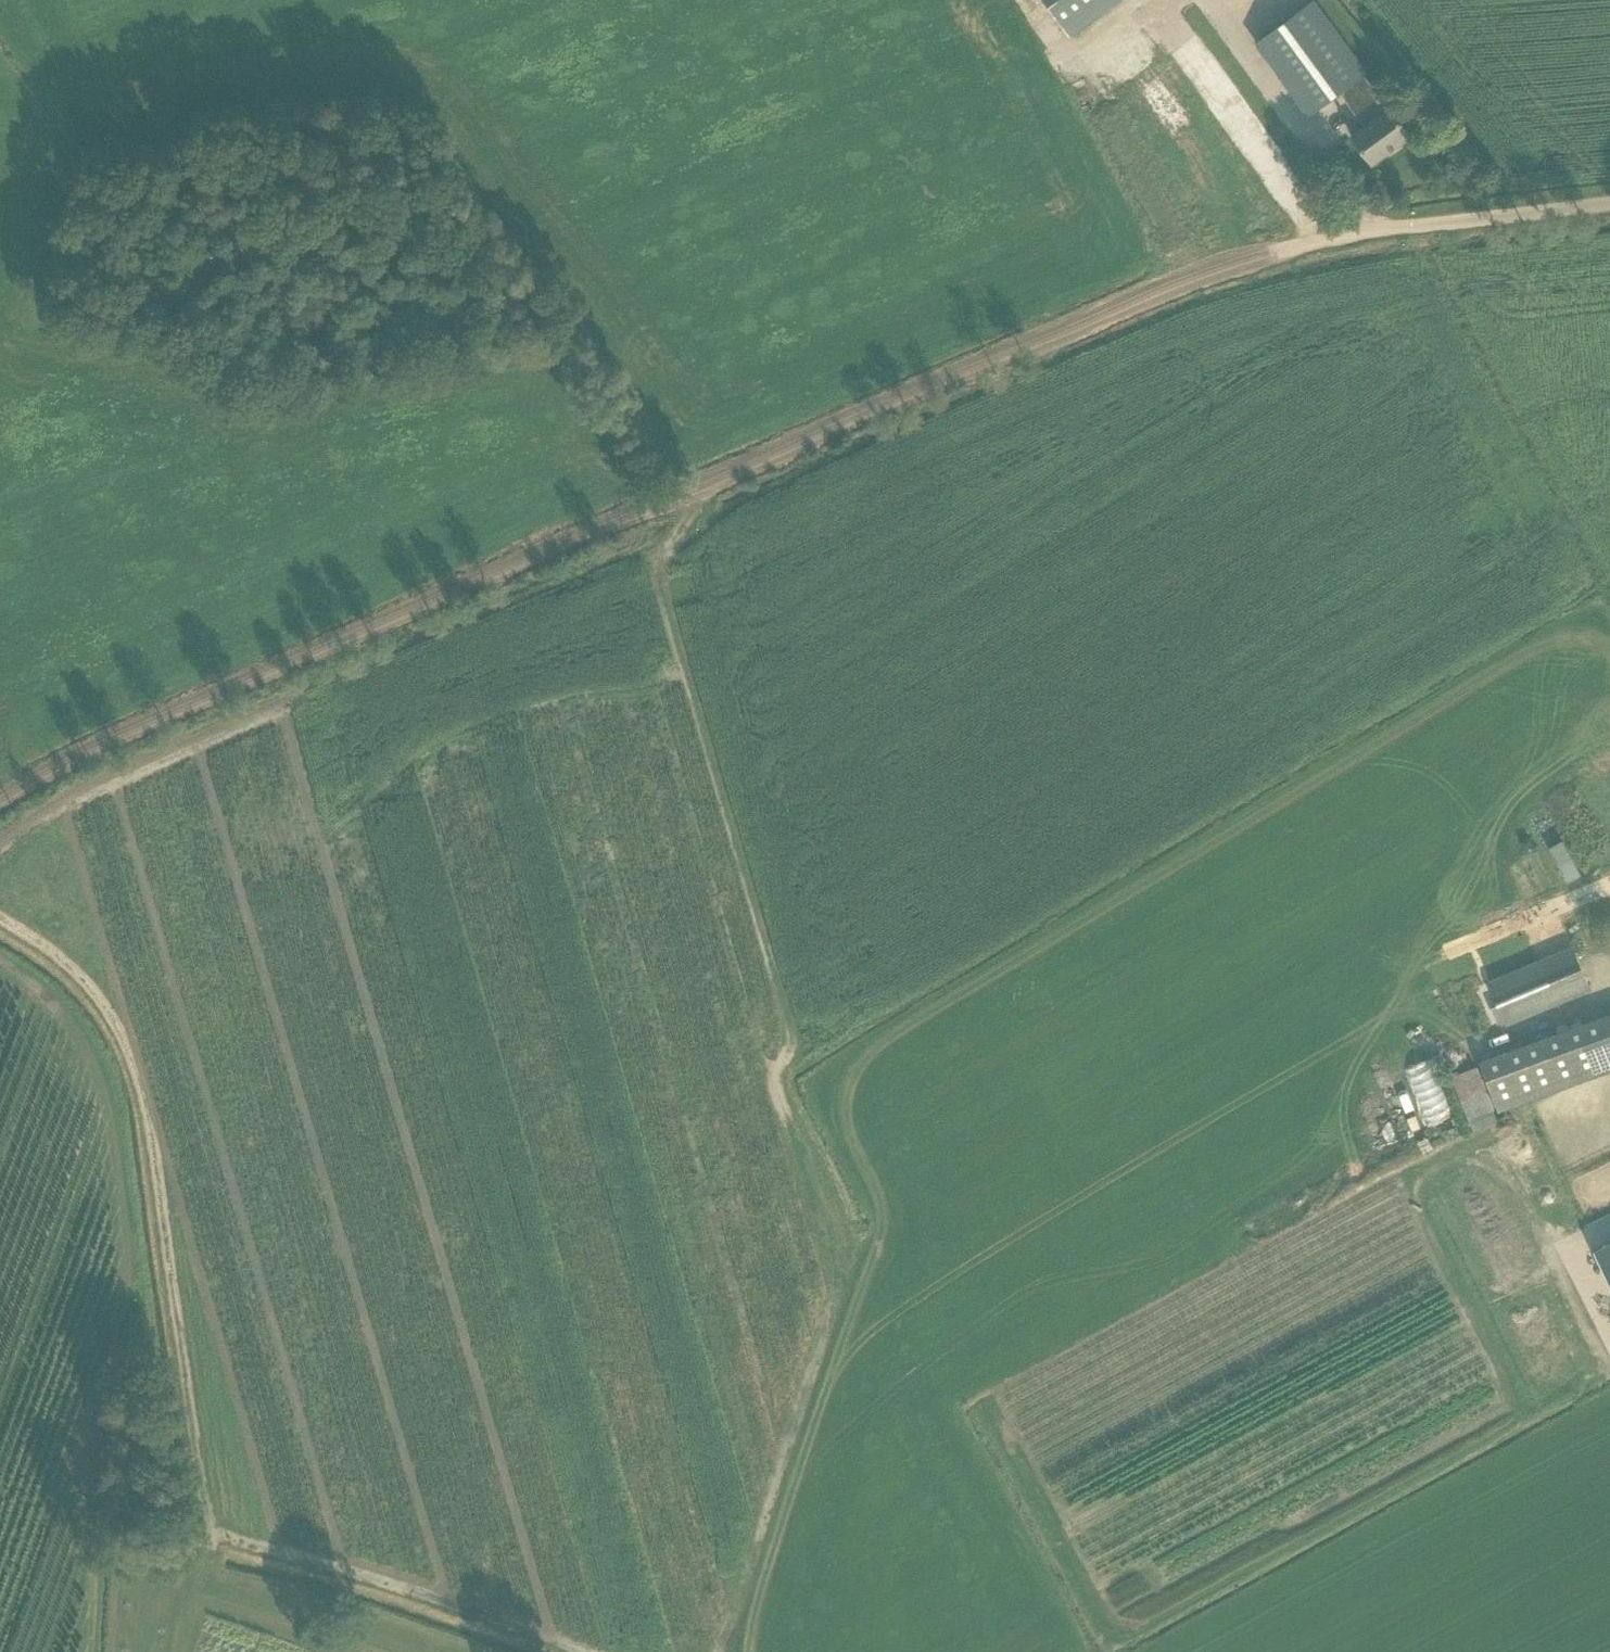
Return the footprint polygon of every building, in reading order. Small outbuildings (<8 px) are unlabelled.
[(1070,38),(1122,0),(1042,0),(1070,38)] [(1256,43),(1296,98),(1308,115),(1339,93),(1364,127),(1351,136),(1372,165),(1411,136),(1390,108),(1388,109),(1364,75),(1366,73),(1313,1),(1256,43)] [(1487,982),(1505,1026),(1590,990),(1572,946),(1487,982)] [(1479,1060),(1498,1112),(1609,1071),(1609,1013),(1479,1060)] [(1431,1057),(1405,1066),(1427,1125),(1453,1115),(1431,1057)] [(1594,1251),(1609,1283),(1609,1242),(1594,1251)]
